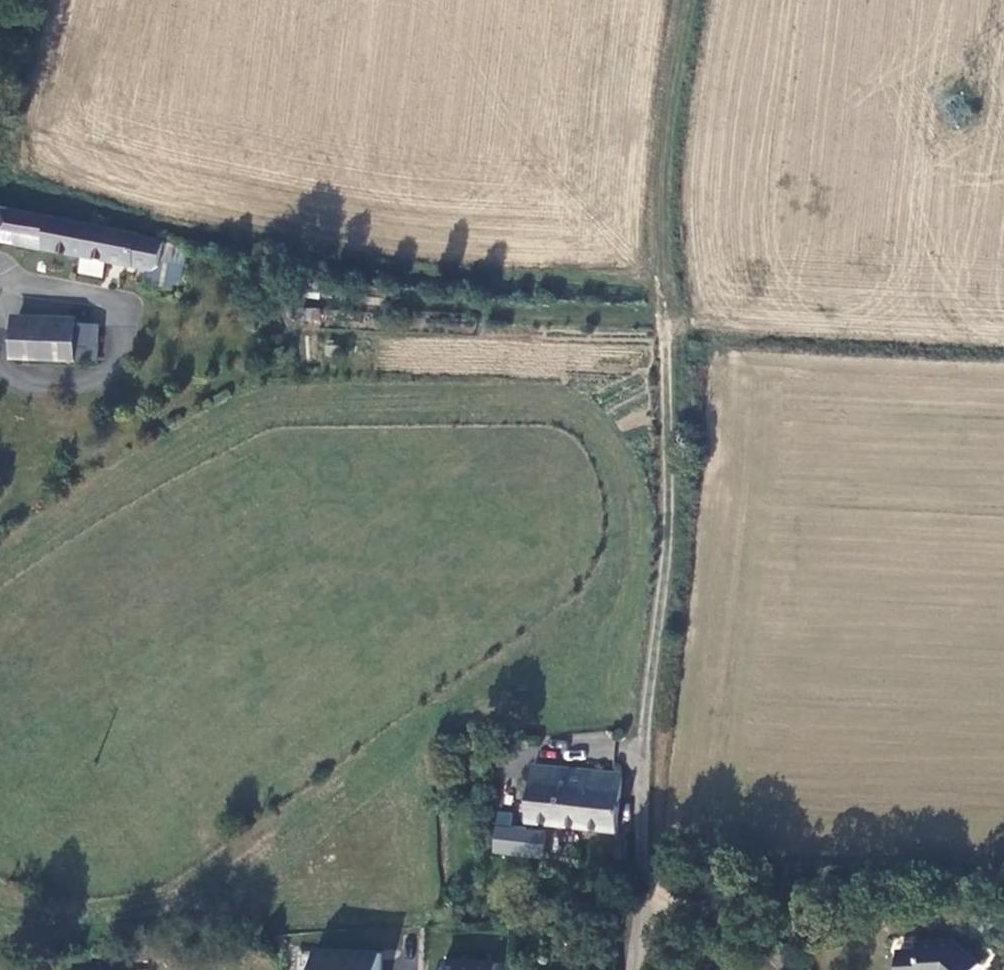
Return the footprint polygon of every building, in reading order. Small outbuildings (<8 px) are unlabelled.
[(158,269),(163,244),(138,239),(139,236),(0,208),(0,244),(152,273),(158,269)] [(95,363),(97,328),(43,326),(42,328),(13,327),(11,362),(73,363),(95,363)] [(622,774),(533,764),(527,821),(616,831),(622,774)] [(494,810),(491,854),(543,858),(545,828),(511,825),(512,812),(494,810)] [(899,956),(899,969),(977,969),(979,968),(953,945),(918,946),(918,954),(899,956)] [(316,951),(315,969),(380,969),(380,955),(316,951)]
